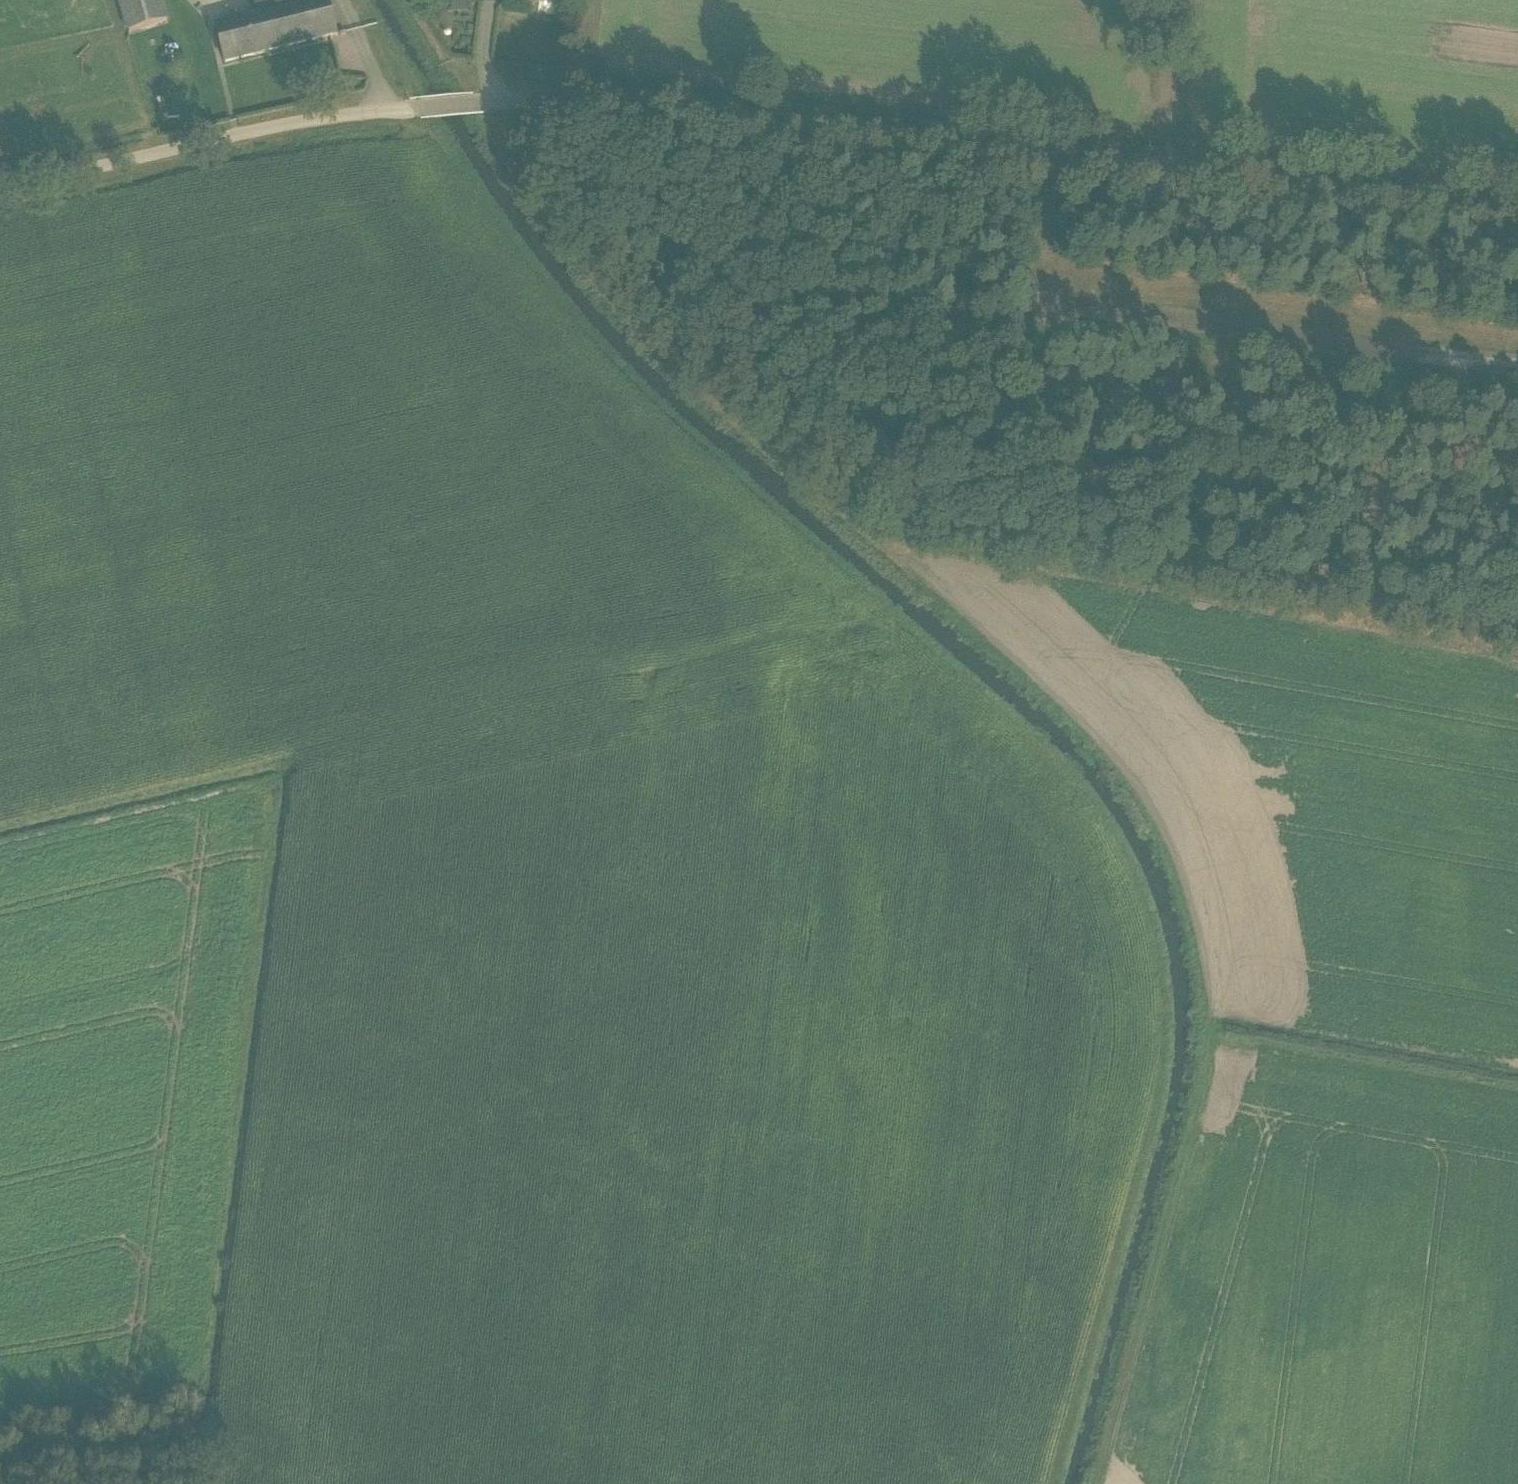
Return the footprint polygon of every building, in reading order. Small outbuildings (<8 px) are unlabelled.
[(128,30),(167,19),(162,0),(119,0),(128,30)] [(326,1),(326,0),(253,0),(258,18),(216,29),(225,64),(338,35),(329,0),(326,1)] [(468,13),(467,2),(453,2),(453,13),(468,13)]
